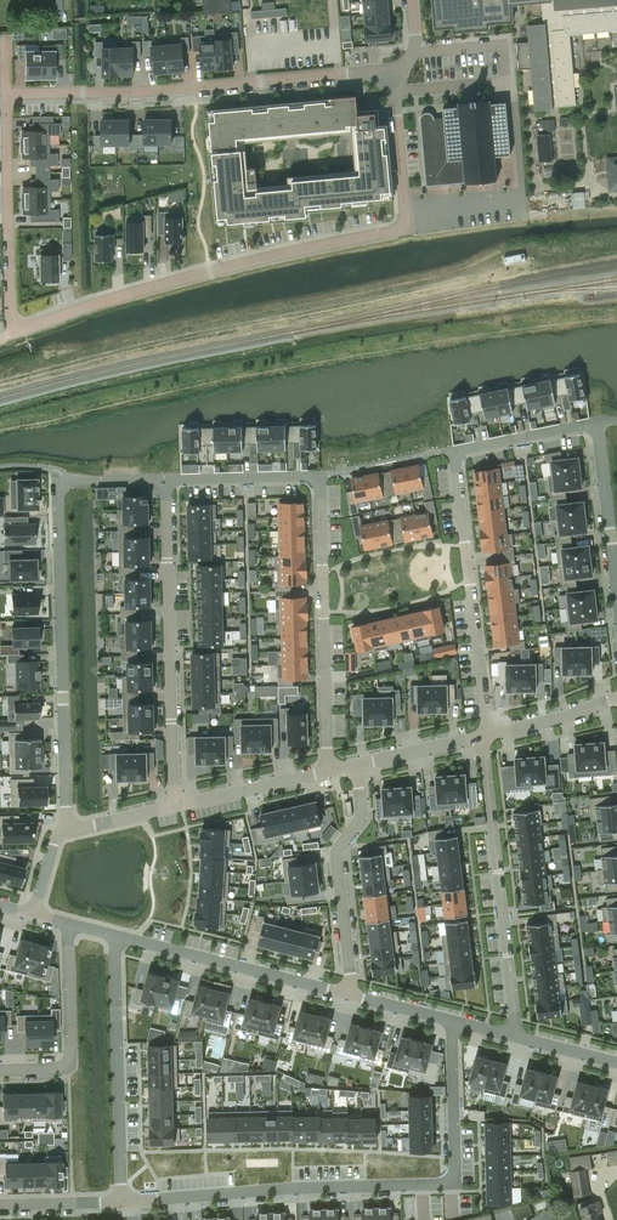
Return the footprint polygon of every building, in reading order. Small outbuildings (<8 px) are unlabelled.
[(220,13),(232,12),(231,0),(202,0),(203,14),(220,13)] [(388,11),(387,0),(385,0),(364,2),(365,13),(388,11)] [(435,28),(453,26),(454,32),(455,32),(454,31),(460,30),(461,31),(461,30),(467,29),(467,31),(468,31),(468,29),(474,29),(474,30),(475,30),(475,29),(481,28),(481,29),(481,28),(487,28),(487,29),(488,29),(488,23),(512,21),(511,5),(541,2),(543,24),(527,25),(529,42),(516,43),(516,44),(517,44),(517,53),(518,60),(519,69),(518,69),(518,70),(531,69),(535,111),(553,109),(553,107),(576,105),(570,35),(616,30),(616,0),(433,0),(435,28)] [(262,3),(262,11),(275,9),(275,2),(262,3)] [(254,11),(251,12),(252,19),(255,18),(287,15),(287,8),(275,9),(262,11),(254,11)] [(366,27),(389,25),(388,11),(365,13),(366,27)] [(222,40),(215,40),(218,69),(233,67),(231,49),(239,48),(237,32),(236,22),(229,23),(230,32),(222,33),(222,40)] [(390,25),(389,25),(366,27),(365,27),(367,41),(378,40),(378,42),(388,41),(388,39),(391,39),(390,25)] [(207,35),(192,36),(194,51),(201,50),(203,69),(205,69),(205,70),(215,69),(215,68),(217,68),(217,69),(218,69),(215,40),(215,41),(207,42),(207,35)] [(167,46),(169,72),(172,72),(172,73),(182,72),(182,71),(184,71),(182,53),(190,52),(189,37),(181,37),(181,44),(167,46)] [(167,72),(169,72),(167,46),(154,47),(152,47),(151,40),(144,41),(145,56),(152,55),(154,74),(156,73),(157,75),(167,74),(167,72)] [(119,76),(119,75),(121,75),(121,76),(131,76),(131,75),(133,75),(133,57),(141,56),(140,41),(133,41),(133,48),(118,48),(118,47),(119,76)] [(119,76),(118,47),(103,48),(103,42),(95,42),(95,57),(103,57),(103,76),(119,76)] [(40,51),(39,51),(25,52),(25,44),(17,45),(17,60),(25,59),(25,78),(25,80),(33,80),(33,78),(40,78),(40,51)] [(39,46),(39,51),(40,51),(40,78),(55,78),(55,59),(62,59),(62,44),(54,44),(54,45),(39,46)] [(384,153),(383,138),(386,138),(385,126),(377,127),(376,121),(375,112),(358,114),(356,95),(332,98),(333,104),(326,105),(326,101),(305,103),(305,107),(290,108),(290,104),(272,106),(268,106),(269,110),(254,111),(253,108),(249,108),(214,111),(215,121),(209,121),(213,164),(217,164),(218,179),(215,179),(218,218),(228,217),(228,223),(271,219),(270,215),(285,214),(286,218),(307,216),(306,205),(321,203),(321,207),(343,205),(342,202),(382,198),(382,192),(391,191),(388,152),(384,153)] [(444,118),(434,119),(434,118),(434,116),(433,115),(433,114),(432,114),(431,113),(430,113),(428,112),(427,112),(426,112),(425,112),(424,113),(423,114),(422,114),(421,115),(421,116),(420,117),(420,119),(420,120),(426,186),(466,182),(466,183),(497,180),(495,156),(497,156),(511,155),(506,102),(492,103),(492,104),(490,104),(489,100),(477,101),(477,99),(475,99),(475,102),(473,102),(473,99),(471,99),(471,102),(458,103),(459,107),(457,107),(443,108),(444,118)] [(560,118),(560,126),(568,125),(568,117),(560,118)] [(136,135),(137,150),(145,150),(145,144),(154,144),(158,144),(157,118),(154,118),(148,118),(148,120),(144,120),(144,134),(136,135)] [(157,118),(158,144),(172,144),(171,120),(168,120),(168,118),(157,118)] [(115,119),(106,119),(106,120),(102,120),(102,135),(95,135),(95,150),(103,150),(103,145),(115,145),(115,119)] [(115,119),(115,145),(129,144),(129,150),(137,150),(136,135),(129,135),(129,120),(125,120),(125,119),(115,119)] [(555,119),(542,120),(543,131),(555,130),(555,119)] [(20,137),(20,145),(49,144),(49,135),(60,135),(60,123),(31,123),(31,131),(21,131),(21,137),(20,137)] [(540,162),(552,161),(550,135),(538,136),(540,162)] [(49,144),(20,145),(20,152),(21,152),(21,158),(31,158),(31,165),(58,165),(58,153),(49,153),(49,144)] [(606,157),(609,192),(616,191),(616,156),(606,157)] [(557,166),(544,167),(545,176),(557,175),(557,166)] [(21,200),(50,200),(50,191),(58,191),(58,179),(32,179),(32,187),(22,187),(22,193),(20,193),(21,200)] [(588,207),(587,191),(575,191),(576,207),(588,207)] [(50,209),(50,200),(21,200),(21,208),(22,208),(22,214),(32,214),(32,221),(59,221),(58,209),(50,209)] [(183,242),(182,207),(181,207),(181,212),(158,212),(158,234),(166,234),(166,242),(183,242)] [(127,251),(130,251),(130,253),(141,253),(141,251),(143,251),(143,234),(151,233),(151,216),(127,216),(127,251)] [(96,235),(96,261),(112,261),(112,250),(114,250),(114,234),(96,235)] [(63,259),(71,259),(71,247),(71,243),(62,243),(63,259)] [(40,282),(47,281),(47,283),(56,283),(56,281),(58,281),(57,249),(39,249),(39,256),(38,256),(38,264),(40,264),(40,282)] [(509,265),(529,260),(528,252),(508,256),(509,265)] [(565,377),(558,378),(561,395),(568,394),(570,401),(585,397),(583,385),(584,385),(582,376),(581,376),(580,373),(565,376),(565,377)] [(551,379),(536,382),(541,406),(555,403),(554,397),(561,395),(558,378),(551,379)] [(522,385),(515,387),(519,404),(526,403),(527,409),(541,406),(536,382),(522,385)] [(508,388),(494,391),(499,415),(513,412),(512,405),(519,404),(515,387),(508,388)] [(480,394),(473,395),(476,413),(483,411),(485,418),(499,415),(494,391),(480,394)] [(451,403),(449,403),(451,412),(452,411),(455,424),(470,421),(469,414),(476,413),(473,395),(465,397),(450,400),(451,403)] [(306,425),(293,425),(293,441),(293,443),(301,443),(301,449),(317,449),(316,436),(318,436),(318,427),(316,427),(316,424),(306,425)] [(272,450),(271,425),(249,426),(250,434),(250,444),(257,444),(257,450),(263,450),(272,450)] [(273,425),(271,425),(272,450),(286,450),(286,443),(293,443),(293,441),(293,425),(273,425)] [(250,434),(249,426),(228,427),(228,451),(243,451),(243,444),(247,444),(250,444),(250,434)] [(206,445),(206,427),(183,428),(183,431),(181,431),(182,440),(183,440),(184,452),(199,452),(199,445),(203,445),(206,445)] [(228,427),(206,427),(206,445),(214,445),(214,452),(228,451),(228,427)] [(561,451),(545,455),(546,463),(549,463),(551,477),(554,477),(554,476),(581,472),(580,462),(578,462),(578,459),(578,458),(562,460),(561,451)] [(515,464),(517,480),(524,479),(522,464),(515,464)] [(418,465),(405,468),(410,490),(422,488),(424,499),(433,497),(428,475),(421,477),(418,465)] [(385,472),(389,494),(396,492),(396,493),(410,490),(405,468),(392,470),(392,471),(385,472)] [(498,469),(474,471),(476,485),(500,482),(498,469)] [(383,495),(389,494),(385,472),(378,474),(378,473),(365,476),(369,498),(383,496),(383,495)] [(551,477),(548,477),(550,491),(551,499),(566,497),(565,489),(582,487),(582,486),(581,486),(581,483),(583,483),(581,472),(554,476),(554,477),(551,477)] [(369,498),(365,476),(351,478),(354,490),(346,492),(351,514),(359,512),(357,501),(369,498)] [(36,479),(17,480),(17,493),(11,494),(11,507),(17,507),(17,509),(37,509),(36,479)] [(500,482),(476,485),(478,498),(501,495),(500,482)] [(126,486),(117,487),(118,491),(118,499),(124,499),(124,509),(124,510),(150,509),(150,499),(148,499),(148,495),(133,496),(133,491),(126,491),(126,486)] [(501,495),(478,498),(479,511),(503,508),(501,495)] [(566,497),(551,499),(552,506),(557,505),(559,520),(587,516),(585,505),(584,506),(583,503),(584,503),(583,502),(567,504),(566,497)] [(427,513),(415,516),(419,538),(433,535),(430,523),(438,522),(433,500),(425,502),(427,513)] [(247,502),(248,518),(256,517),(256,502),(247,502)] [(279,503),(280,517),(303,516),(303,503),(279,503)] [(213,518),(216,518),(216,504),(188,505),(189,518),(213,518)] [(503,508),(479,511),(481,524),(504,521),(503,508)] [(124,509),(118,509),(119,531),(134,530),(134,523),(148,523),(148,519),(150,519),(150,509),(124,510),(124,509)] [(379,546),(374,523),(362,526),(360,515),(351,517),(356,538),(363,537),(365,549),(379,546)] [(303,516),(280,517),(280,530),(304,529),(303,516)] [(402,519),(395,520),(399,541),(406,540),(406,541),(419,538),(415,516),(402,518),(402,519)] [(558,534),(555,535),(556,542),(571,540),(571,533),(587,531),(587,530),(586,527),(588,527),(587,516),(559,520),(556,520),(558,534)] [(3,525),(4,544),(35,544),(34,524),(14,525),(14,517),(3,518),(4,525),(3,525)] [(213,531),(213,518),(189,518),(189,532),(211,531),(211,532),(213,531)] [(399,541),(395,520),(388,521),(374,523),(379,546),(392,543),(399,541)] [(504,521),(481,524),(481,527),(481,530),(482,537),(506,534),(504,521)] [(280,530),(280,543),(304,542),(304,529),(280,530)] [(119,531),(111,531),(112,539),(119,539),(119,551),(151,551),(151,541),(149,541),(149,537),(134,537),(134,530),(119,531)] [(189,532),(189,545),(211,544),(211,532),(211,531),(189,532)] [(506,534),(482,537),(483,544),(484,551),(498,549),(499,556),(514,555),(513,546),(512,534),(506,534)] [(571,540),(556,542),(557,551),(559,564),(592,560),(591,549),(589,550),(589,547),(589,546),(572,548),(571,540)] [(304,542),(280,543),(280,556),(304,556),(304,542)] [(211,544),(189,545),(190,558),(217,558),(217,543),(211,544)] [(21,550),(4,550),(4,560),(9,560),(10,579),(36,579),(36,559),(21,560),(21,550)] [(151,551),(119,551),(120,572),(135,572),(135,565),(150,564),(149,560),(152,560),(151,551)] [(500,564),(486,566),(486,572),(486,573),(487,579),(511,576),(511,577),(514,576),(514,573),(513,567),(512,563),(515,563),(514,555),(499,556),(500,564)] [(278,569),(306,569),(306,561),(305,562),(304,556),(280,556),(275,556),(275,570),(278,570),(278,569)] [(592,560),(559,564),(560,579),(561,587),(567,586),(567,585),(577,584),(576,577),(592,575),(592,574),(591,571),(593,571),(592,560)] [(198,573),(198,579),(221,579),(224,579),(224,573),(224,565),(198,566),(198,573)] [(275,582),(276,591),(291,590),(291,583),(305,582),(305,576),(307,576),(307,573),(306,569),(278,569),(278,570),(278,573),(278,582),(275,582)] [(135,572),(120,572),(120,573),(120,580),(126,580),(126,593),(152,592),(152,583),(150,583),(150,579),(135,579),(135,573),(135,572)] [(550,582),(549,575),(541,576),(541,583),(550,582)] [(511,576),(487,579),(488,586),(488,589),(489,592),(513,589),(512,589),(512,581),(511,577),(511,576)] [(221,579),(198,579),(198,592),(221,592),(221,579)] [(577,584),(567,585),(567,586),(570,607),(597,604),(596,593),(594,594),(594,591),(594,590),(578,592),(577,584)] [(513,589),(489,592),(490,605),(514,602),(514,603),(520,602),(518,588),(512,589),(513,589)] [(291,590),(276,591),(276,612),(307,611),(307,604),(306,604),(305,597),(291,598),(291,590)] [(126,606),(121,606),(121,614),(136,613),(136,606),(151,606),(151,602),(153,602),(152,592),(126,593),(126,606)] [(199,605),(222,605),(221,592),(198,592),(199,605)] [(21,595),(12,596),(12,617),(24,616),(24,614),(37,614),(36,597),(21,597),(21,595)] [(514,602),(490,605),(492,618),(516,615),(514,603),(514,602)] [(569,622),(566,623),(567,632),(582,630),(581,621),(597,619),(597,618),(597,615),(599,615),(597,604),(570,607),(570,608),(567,608),(569,622)] [(199,605),(199,618),(222,618),(222,605),(199,605)] [(430,633),(444,630),(439,607),(423,610),(424,611),(430,633)] [(282,625),(306,624),(306,618),(308,618),(307,611),(276,612),(276,625),(282,625)] [(431,638),(430,633),(424,611),(410,614),(416,639),(415,639),(416,642),(431,638)] [(136,613),(121,614),(121,622),(127,622),(127,634),(154,634),(153,624),(151,624),(151,620),(136,621),(136,613)] [(396,617),(401,642),(415,639),(416,639),(410,614),(396,617)] [(516,615),(492,618),(493,631),(517,628),(516,621),(516,615)] [(387,645),(388,645),(401,642),(396,617),(382,621),(387,645)] [(223,631),(223,630),(222,618),(199,618),(199,632),(223,631)] [(387,645),(382,621),(368,624),(367,624),(374,652),(374,651),(388,648),(388,645),(387,645)] [(374,652),(374,651),(374,652),(367,624),(368,624),(368,623),(353,627),(359,656),(359,655),(374,652)] [(282,625),(283,638),(306,637),(306,624),(282,625)] [(606,626),(599,627),(600,635),(607,634),(606,626)] [(0,646),(0,654),(0,655),(7,655),(18,654),(18,646),(38,646),(38,638),(40,638),(40,629),(38,630),(38,627),(12,628),(12,645),(0,646)] [(517,628),(493,631),(495,645),(509,643),(510,651),(526,649),(524,640),(519,641),(517,628)] [(225,630),(223,630),(223,631),(199,632),(200,645),(226,644),(225,630)] [(127,647),(122,647),(122,655),(137,655),(137,648),(152,647),(152,643),(154,643),(154,634),(127,634),(127,647)] [(540,636),(541,646),(549,645),(548,635),(540,636)] [(306,637),(283,638),(283,650),(283,651),(307,650),(306,637)] [(444,646),(434,649),(435,657),(446,655),(444,646)] [(599,646),(577,647),(577,673),(583,673),(583,675),(590,675),(590,673),(592,673),(592,661),(599,661),(599,646)] [(577,673),(577,647),(555,647),(555,662),(562,662),(563,674),(564,674),(565,676),(572,675),(572,674),(577,673)] [(307,663),(307,650),(283,651),(283,650),(277,650),(278,665),(283,665),(283,664),(307,663)] [(220,652),(192,653),(192,667),(220,666),(220,652)] [(428,661),(435,659),(434,652),(426,654),(428,661)] [(346,653),(346,672),(356,672),(355,653),(346,653)] [(18,654),(7,655),(7,660),(7,663),(8,684),(17,684),(17,688),(38,688),(38,673),(38,662),(24,662),(24,654),(18,654)] [(137,655),(122,655),(122,663),(128,663),(128,676),(155,675),(154,666),(152,666),(152,662),(138,662),(137,655)] [(521,690),(521,664),(521,661),(499,662),(499,679),(506,679),(507,691),(509,691),(509,693),(516,692),(516,691),(521,690)] [(307,677),(307,663),(283,664),(283,665),(284,677),(278,677),(278,685),(293,685),(293,677),(307,677)] [(384,663),(377,665),(378,672),(386,671),(384,663)] [(543,663),(521,664),(521,690),(527,690),(527,692),(534,692),(534,690),(536,690),(536,678),(543,678),(543,663)] [(220,666),(192,667),(193,680),(214,679),(220,679),(220,666)] [(128,676),(122,676),(123,697),(138,697),(138,689),(153,689),(153,685),(154,685),(155,685),(155,675),(128,676)] [(214,679),(193,680),(193,693),(215,692),(214,679)] [(244,683),(240,690),(245,693),(249,687),(244,683)] [(454,684),(432,685),(433,712),(438,711),(438,713),(446,713),(446,711),(448,711),(447,699),(455,699),(454,684)] [(433,712),(432,685),(410,685),(411,700),(418,700),(418,712),(420,712),(420,714),(428,713),(428,712),(433,712)] [(256,687),(256,696),(264,696),(264,687),(256,687)] [(299,687),(278,687),(278,705),(287,705),(286,697),(299,696),(299,687)] [(245,693),(240,690),(235,696),(240,700),(245,693)] [(215,692),(193,693),(193,706),(221,706),(221,691),(215,692)] [(379,724),(378,694),(353,695),(354,712),(364,712),(364,724),(366,724),(366,726),(374,726),(374,724),(379,724)] [(400,694),(378,694),(379,724),(384,724),(384,726),(392,725),(392,724),(393,724),(393,711),(400,711),(400,694)] [(138,697),(123,697),(124,718),(156,717),(155,707),(153,707),(153,703),(139,704),(138,697)] [(114,700),(104,701),(104,710),(114,710),(114,700)] [(22,719),(39,718),(39,702),(13,703),(13,711),(7,711),(7,721),(13,720),(13,721),(22,720),(22,719)] [(306,713),(289,714),(289,708),(280,708),(281,727),(289,727),(289,743),(297,743),(297,745),(304,745),(304,743),(307,743),(306,713)] [(156,717),(124,718),(124,739),(140,738),(139,731),(154,731),(154,727),(156,727),(156,717)] [(252,751),(257,751),(256,718),(234,719),(235,740),(242,739),(242,751),(244,751),(244,753),(252,753),(252,751)] [(256,718),(257,751),(262,751),(262,753),(270,752),(270,751),(272,751),(271,738),(279,738),(278,718),(256,718)] [(24,733),(9,733),(9,754),(30,754),(40,753),(40,745),(40,740),(36,740),(24,740),(24,733)] [(211,763),(210,736),(189,737),(189,752),(196,751),(196,763),(198,763),(198,765),(206,765),(206,763),(211,763)] [(232,736),(210,736),(211,763),(216,763),(216,765),(224,764),(224,763),(226,763),(226,751),(233,751),(232,736)] [(595,742),(591,743),(593,775),(616,773),(615,753),(605,754),(604,742),(602,742),(602,740),(594,741),(595,742)] [(593,775),(591,743),(584,743),(584,741),(576,742),(577,744),(575,744),(576,756),(568,756),(570,777),(593,775)] [(154,752),(132,753),(132,780),(138,780),(138,781),(145,781),(145,779),(147,779),(147,767),(154,767),(154,752)] [(30,754),(9,754),(9,761),(9,775),(25,774),(25,767),(30,767),(40,767),(40,757),(40,753),(30,754)] [(132,780),(132,753),(110,754),(110,768),(117,768),(118,780),(120,780),(120,782),(127,782),(127,780),(132,780)] [(535,756),(530,757),(532,783),(533,783),(546,782),(547,788),(560,787),(558,767),(545,768),(544,756),(543,756),(543,754),(535,755),(535,756)] [(532,783),(530,757),(525,757),(524,755),(517,756),(517,758),(515,758),(516,770),(509,770),(510,791),(533,789),(533,783),(532,783)] [(450,775),(453,807),(477,806),(476,785),(466,786),(465,774),(463,774),(463,772),(455,773),(455,774),(450,775)] [(431,809),(453,807),(450,775),(445,775),(445,774),(437,774),(437,776),(436,776),(436,788),(429,789),(431,809)] [(28,779),(10,779),(11,805),(17,805),(47,804),(47,785),(46,785),(46,786),(33,786),(28,786),(28,779)] [(402,787),(397,787),(399,817),(421,815),(419,798),(412,798),(411,786),(409,786),(409,785),(402,785),(402,787)] [(399,817),(397,787),(391,788),(391,786),(384,786),(384,788),(382,788),(383,801),(376,801),(377,819),(399,817)] [(616,817),(616,803),(615,803),(614,795),(589,798),(592,820),(598,820),(597,819),(616,817)] [(316,802),(302,805),(307,826),(321,823),(320,819),(324,818),(322,808),(318,809),(316,802)] [(302,805),(288,808),(295,835),(309,832),(307,826),(302,805)] [(288,808),(275,811),(281,838),(282,838),(282,840),(294,837),(294,835),(295,835),(288,808)] [(540,823),(543,823),(541,809),(513,813),(514,813),(516,826),(540,823)] [(263,826),(256,828),(259,843),(281,838),(275,811),(261,814),(263,826)] [(0,816),(0,824),(1,824),(2,842),(32,841),(32,822),(18,823),(13,823),(13,816),(0,816)] [(597,819),(598,820),(599,832),(598,832),(598,833),(599,833),(600,841),(616,839),(616,817),(597,819)] [(541,836),(540,823),(516,826),(517,839),(541,836)] [(201,830),(200,843),(202,843),(202,842),(224,844),(230,845),(231,830),(203,828),(203,830),(201,830)] [(435,839),(436,851),(459,849),(457,836),(458,836),(458,835),(444,837),(443,829),(428,831),(429,840),(435,839)] [(331,837),(325,832),(321,837),(327,842),(331,837)] [(519,852),(543,849),(541,836),(517,839),(519,852)] [(202,843),(201,857),(203,857),(203,856),(223,858),(223,857),(224,844),(202,842),(202,843)] [(360,857),(362,869),(386,866),(384,854),(387,853),(386,845),(371,847),(372,854),(359,856),(359,857),(360,857)] [(603,869),(604,869),(616,868),(616,846),(601,848),(602,856),(601,856),(601,857),(602,857),(603,869)] [(438,864),(460,862),(459,849),(436,851),(438,864)] [(519,852),(520,865),(544,862),(543,849),(519,852)] [(20,886),(25,867),(24,867),(13,865),(15,857),(0,854),(0,881),(20,886)] [(203,857),(202,870),(224,871),(224,857),(223,857),(223,858),(203,856),(203,857)] [(298,857),(283,859),(285,881),(291,881),(291,880),(319,877),(318,868),(316,868),(315,862),(299,864),(298,857)] [(521,878),(551,874),(550,861),(544,862),(520,865),(521,871),(520,871),(521,878)] [(462,875),(460,862),(438,864),(440,877),(462,875)] [(386,866),(362,869),(363,882),(385,880),(390,880),(389,866),(386,866)] [(603,869),(598,870),(599,884),(605,883),(606,891),(616,890),(616,868),(604,869),(603,869)] [(202,870),(201,884),(228,886),(229,871),(224,871),(202,870)] [(553,888),(551,874),(521,878),(522,885),(523,885),(523,891),(550,888),(553,888)] [(462,875),(440,877),(441,890),(442,890),(463,888),(463,887),(462,875)] [(293,894),(287,895),(288,903),(303,901),(302,893),(319,891),(318,886),(320,886),(319,877),(291,880),(291,881),(293,894)] [(365,895),(387,893),(387,892),(386,892),(385,880),(363,882),(365,895)] [(200,897),(200,898),(226,899),(226,900),(228,900),(228,886),(201,884),(200,897)] [(442,890),(443,903),(466,901),(464,887),(463,887),(463,888),(442,890)] [(552,901),(550,888),(523,891),(525,904),(524,904),(524,905),(539,903),(540,911),(555,909),(554,901),(552,901)] [(364,895),(365,908),(388,906),(386,893),(387,893),(365,895),(364,895)] [(198,911),(225,913),(226,900),(226,899),(200,898),(200,897),(199,897),(198,911)] [(610,920),(616,919),(616,897),(607,898),(608,906),(602,907),(604,921),(610,920)] [(466,901),(443,903),(445,916),(444,916),(444,917),(467,914),(466,901)] [(388,906),(365,908),(367,919),(367,918),(368,921),(390,919),(390,918),(389,918),(388,906)] [(196,911),(195,923),(197,923),(197,926),(224,928),(225,913),(198,911),(196,911)] [(529,938),(558,935),(557,921),(570,919),(570,912),(556,913),(540,915),(541,923),(527,925),(529,938)] [(258,915),(254,930),(262,932),(259,944),(273,947),(278,926),(279,926),(279,923),(266,920),(266,917),(258,915)] [(368,921),(369,934),(391,932),(391,931),(389,919),(390,919),(368,921)] [(446,923),(447,935),(469,933),(467,920),(468,920),(468,919),(445,922),(445,923),(446,923)] [(586,923),(580,923),(581,932),(597,930),(596,921),(586,923)] [(278,926),(273,947),(286,950),(291,929),(279,926),(278,926)] [(305,933),(300,954),(314,957),(315,951),(319,952),(322,941),(318,940),(320,931),(306,927),(304,933),(305,933)] [(291,929),(286,950),(300,954),(305,933),(304,933),(291,929)] [(391,932),(369,934),(371,947),(398,944),(397,931),(391,931),(391,932)] [(441,936),(443,949),(470,946),(469,933),(447,935),(441,936)] [(560,948),(558,935),(529,938),(530,944),(529,944),(530,951),(554,948),(560,948)] [(9,954),(5,969),(27,975),(35,944),(33,943),(33,942),(23,939),(23,941),(20,940),(16,956),(9,954)] [(27,975),(49,981),(50,980),(53,966),(46,964),(50,947),(36,943),(36,944),(35,944),(27,975)] [(400,957),(398,944),(371,947),(372,960),(400,957)] [(445,962),(472,959),(470,946),(443,949),(445,962)] [(587,955),(597,953),(596,946),(586,948),(587,955)] [(531,958),(532,964),(556,961),(563,960),(561,948),(560,948),(554,948),(530,951),(531,958)] [(372,960),(372,959),(371,959),(373,975),(374,975),(374,974),(396,971),(396,972),(397,972),(397,971),(403,971),(401,957),(400,957),(372,960)] [(473,971),(472,959),(445,962),(446,975),(473,972),(473,971)] [(556,961),(532,964),(534,977),(557,974),(556,961)] [(53,966),(50,980),(52,981),(59,982),(58,967),(53,966)] [(446,975),(445,975),(446,989),(452,988),(452,989),(453,989),(453,988),(476,985),(476,986),(475,970),(474,970),(474,971),(473,971),(473,972),(446,975)] [(137,988),(133,1003),(142,1005),(143,999),(156,1003),(156,1002),(157,1002),(164,977),(163,976),(149,972),(145,989),(137,988)] [(563,973),(557,974),(534,977),(535,990),(559,987),(559,988),(564,987),(563,973)] [(164,977),(157,1002),(171,1006),(170,1011),(178,1013),(182,998),(174,996),(177,984),(178,980),(176,980),(176,978),(166,976),(166,977),(164,977)] [(188,1000),(184,1015),(193,1017),(194,1011),(207,1015),(208,1015),(214,990),(212,989),(212,987),(202,985),(202,986),(200,986),(195,1002),(188,1000)] [(536,1002),(536,1003),(560,1000),(559,988),(559,987),(535,990),(537,1002),(536,1002)] [(207,1015),(206,1020),(229,1026),(233,1011),(225,1009),(229,993),(214,990),(208,1015),(207,1015)] [(583,1013),(591,1012),(591,1010),(589,998),(583,998),(581,999),(583,1013)] [(239,1012),(235,1028),(257,1033),(265,1001),(258,1000),(258,1001),(250,999),(246,1014),(239,1012)] [(560,1000),(536,1003),(538,1018),(539,1018),(539,1017),(561,1014),(561,1015),(562,1015),(560,1000)] [(265,1001),(257,1033),(279,1039),(283,1024),(276,1022),(280,1006),(272,1004),(272,1003),(265,1001)] [(50,1014),(38,1015),(39,1044),(52,1044),(52,1030),(60,1030),(59,1008),(50,1008),(50,1014)] [(0,1010),(0,1040),(3,1040),(2,1026),(10,1025),(10,1010),(0,1010)] [(289,1025),(285,1041),(294,1043),(295,1040),(308,1043),(315,1015),(301,1011),(297,1027),(289,1025)] [(308,1043),(307,1046),(330,1052),(334,1037),(326,1035),(330,1019),(328,1018),(328,1017),(318,1014),(318,1016),(315,1015),(308,1043)] [(38,1015),(16,1015),(17,1031),(24,1031),(25,1045),(39,1044),(38,1015)] [(340,1038),(336,1053),(358,1059),(366,1027),(360,1025),(359,1026),(351,1024),(347,1040),(340,1038)] [(366,1027),(358,1059),(381,1064),(384,1049),(377,1048),(381,1032),(373,1030),(373,1029),(366,1027)] [(179,1040),(188,1040),(188,1031),(179,1031),(179,1040)] [(390,1051),(387,1066),(409,1072),(417,1040),(410,1038),(410,1039),(402,1037),(398,1053),(390,1051)] [(417,1040),(409,1072),(423,1075),(422,1079),(435,1082),(440,1063),(427,1060),(431,1045),(424,1043),(424,1041),(417,1040)] [(170,1046),(148,1047),(149,1061),(170,1060),(170,1046)] [(477,1056),(470,1081),(484,1085),(485,1085),(491,1060),(489,1059),(489,1058),(480,1055),(479,1057),(477,1056)] [(264,1056),(262,1066),(275,1069),(278,1059),(264,1056)] [(170,1060),(149,1061),(149,1075),(171,1074),(170,1060)] [(484,1085),(483,1091),(506,1097),(510,1081),(502,1079),(506,1064),(491,1060),(485,1085),(484,1085)] [(516,1083),(511,1102),(519,1104),(521,1097),(534,1101),(535,1101),(542,1072),(536,1070),(535,1071),(527,1069),(523,1085),(516,1083)] [(534,1101),(534,1104),(556,1109),(560,1094),(553,1092),(557,1076),(549,1074),(549,1073),(542,1072),(535,1101),(534,1101)] [(171,1074),(149,1075),(149,1089),(171,1088),(171,1074)] [(324,1076),(317,1074),(315,1082),(322,1084),(324,1076)] [(286,1076),(283,1081),(291,1085),(293,1079),(286,1076)] [(293,1079),(291,1085),(298,1088),(301,1083),(293,1079)] [(566,1096),(563,1111),(585,1117),(593,1086),(578,1082),(574,1098),(566,1096)] [(593,1086),(585,1117),(599,1120),(598,1124),(606,1126),(611,1107),(603,1105),(607,1089),(605,1089),(605,1087),(596,1085),(595,1086),(593,1086)] [(171,1088),(149,1089),(150,1103),(172,1102),(171,1088)] [(0,1106),(0,1122),(19,1121),(18,1115),(17,1094),(17,1092),(11,1092),(11,1094),(3,1094),(3,1106),(0,1106)] [(45,1092),(44,1092),(44,1093),(45,1093),(46,1121),(45,1121),(60,1121),(60,1110),(65,1109),(65,1101),(60,1101),(59,1092),(45,1092)] [(31,1093),(17,1094),(18,1115),(31,1115),(32,1115),(31,1093)] [(32,1115),(31,1115),(31,1121),(45,1121),(46,1121),(45,1093),(44,1093),(31,1093),(32,1115)] [(431,1095),(409,1096),(410,1110),(431,1109),(431,1095)] [(172,1102),(150,1103),(150,1116),(172,1116),(172,1102)] [(431,1109),(410,1110),(410,1123),(432,1123),(431,1109)] [(469,1117),(481,1118),(484,1119),(485,1110),(469,1109),(469,1117)] [(172,1116),(150,1116),(151,1130),(172,1130),(172,1116)] [(293,1117),(278,1118),(279,1139),(292,1138),(293,1138),(292,1118),(293,1118),(293,1117)] [(250,1118),(237,1119),(237,1140),(242,1140),(242,1141),(251,1141),(250,1118)] [(264,1118),(250,1118),(251,1141),(260,1140),(260,1139),(265,1139),(264,1118)] [(278,1118),(264,1118),(265,1139),(279,1139),(278,1118)] [(293,1138),(292,1138),(292,1139),(306,1139),(306,1118),(293,1118),(292,1118),(293,1138)] [(320,1118),(306,1118),(306,1139),(320,1139),(320,1119),(320,1118)] [(320,1139),(320,1140),(325,1140),(325,1141),(334,1140),(334,1118),(320,1119),(320,1139)] [(348,1118),(334,1118),(334,1140),(344,1140),(343,1139),(347,1139),(348,1139),(347,1119),(348,1119),(348,1118)] [(375,1118),(361,1119),(362,1140),(376,1139),(375,1118)] [(223,1119),(208,1119),(209,1141),(223,1140),(223,1119)] [(237,1119),(223,1119),(223,1140),(237,1140),(237,1119)] [(348,1139),(347,1139),(347,1140),(362,1140),(361,1119),(348,1119),(347,1119),(348,1139)] [(510,1122),(485,1123),(486,1139),(510,1139),(510,1122)] [(432,1123),(410,1123),(410,1137),(432,1136),(432,1123)] [(151,1130),(150,1130),(150,1145),(173,1145),(173,1130),(172,1130),(151,1130)] [(432,1136),(410,1137),(411,1151),(433,1150),(432,1136)] [(510,1139),(486,1139),(486,1155),(510,1155),(510,1139)] [(548,1152),(556,1150),(555,1140),(546,1141),(548,1152)] [(5,1173),(5,1185),(13,1185),(13,1187),(19,1186),(19,1185),(20,1185),(19,1163),(20,1163),(20,1160),(18,1160),(18,1152),(0,1153),(0,1174),(5,1173)] [(590,1154),(569,1157),(571,1171),(574,1195),(589,1193),(588,1186),(585,1169),(592,1168),(590,1154)] [(61,1155),(46,1156),(46,1162),(47,1162),(47,1184),(47,1185),(62,1184),(62,1175),(67,1175),(66,1167),(61,1167),(61,1155)] [(510,1155),(486,1155),(487,1172),(511,1171),(510,1155)] [(180,1174),(199,1173),(198,1158),(179,1159),(180,1174)] [(46,1162),(33,1163),(33,1184),(47,1184),(47,1162),(46,1162)] [(158,1162),(158,1176),(176,1176),(175,1162),(158,1162)] [(20,1163),(19,1163),(20,1185),(33,1184),(33,1163),(20,1163)] [(511,1171),(487,1172),(487,1188),(511,1187),(511,1171)] [(511,1187),(487,1188),(487,1204),(512,1204),(511,1187)] [(597,1212),(602,1211),(599,1201),(579,1208),(583,1219),(600,1219),(597,1212)] [(354,1216),(354,1219),(376,1219),(376,1208),(362,1209),(363,1215),(354,1216)] [(376,1208),(376,1219),(399,1219),(399,1214),(390,1215),(390,1208),(376,1208)] [(347,1216),(338,1216),(338,1209),(324,1210),(324,1219),(347,1219),(347,1216)] [(301,1217),(302,1219),(324,1219),(324,1210),(310,1210),(310,1217),(301,1217)]
